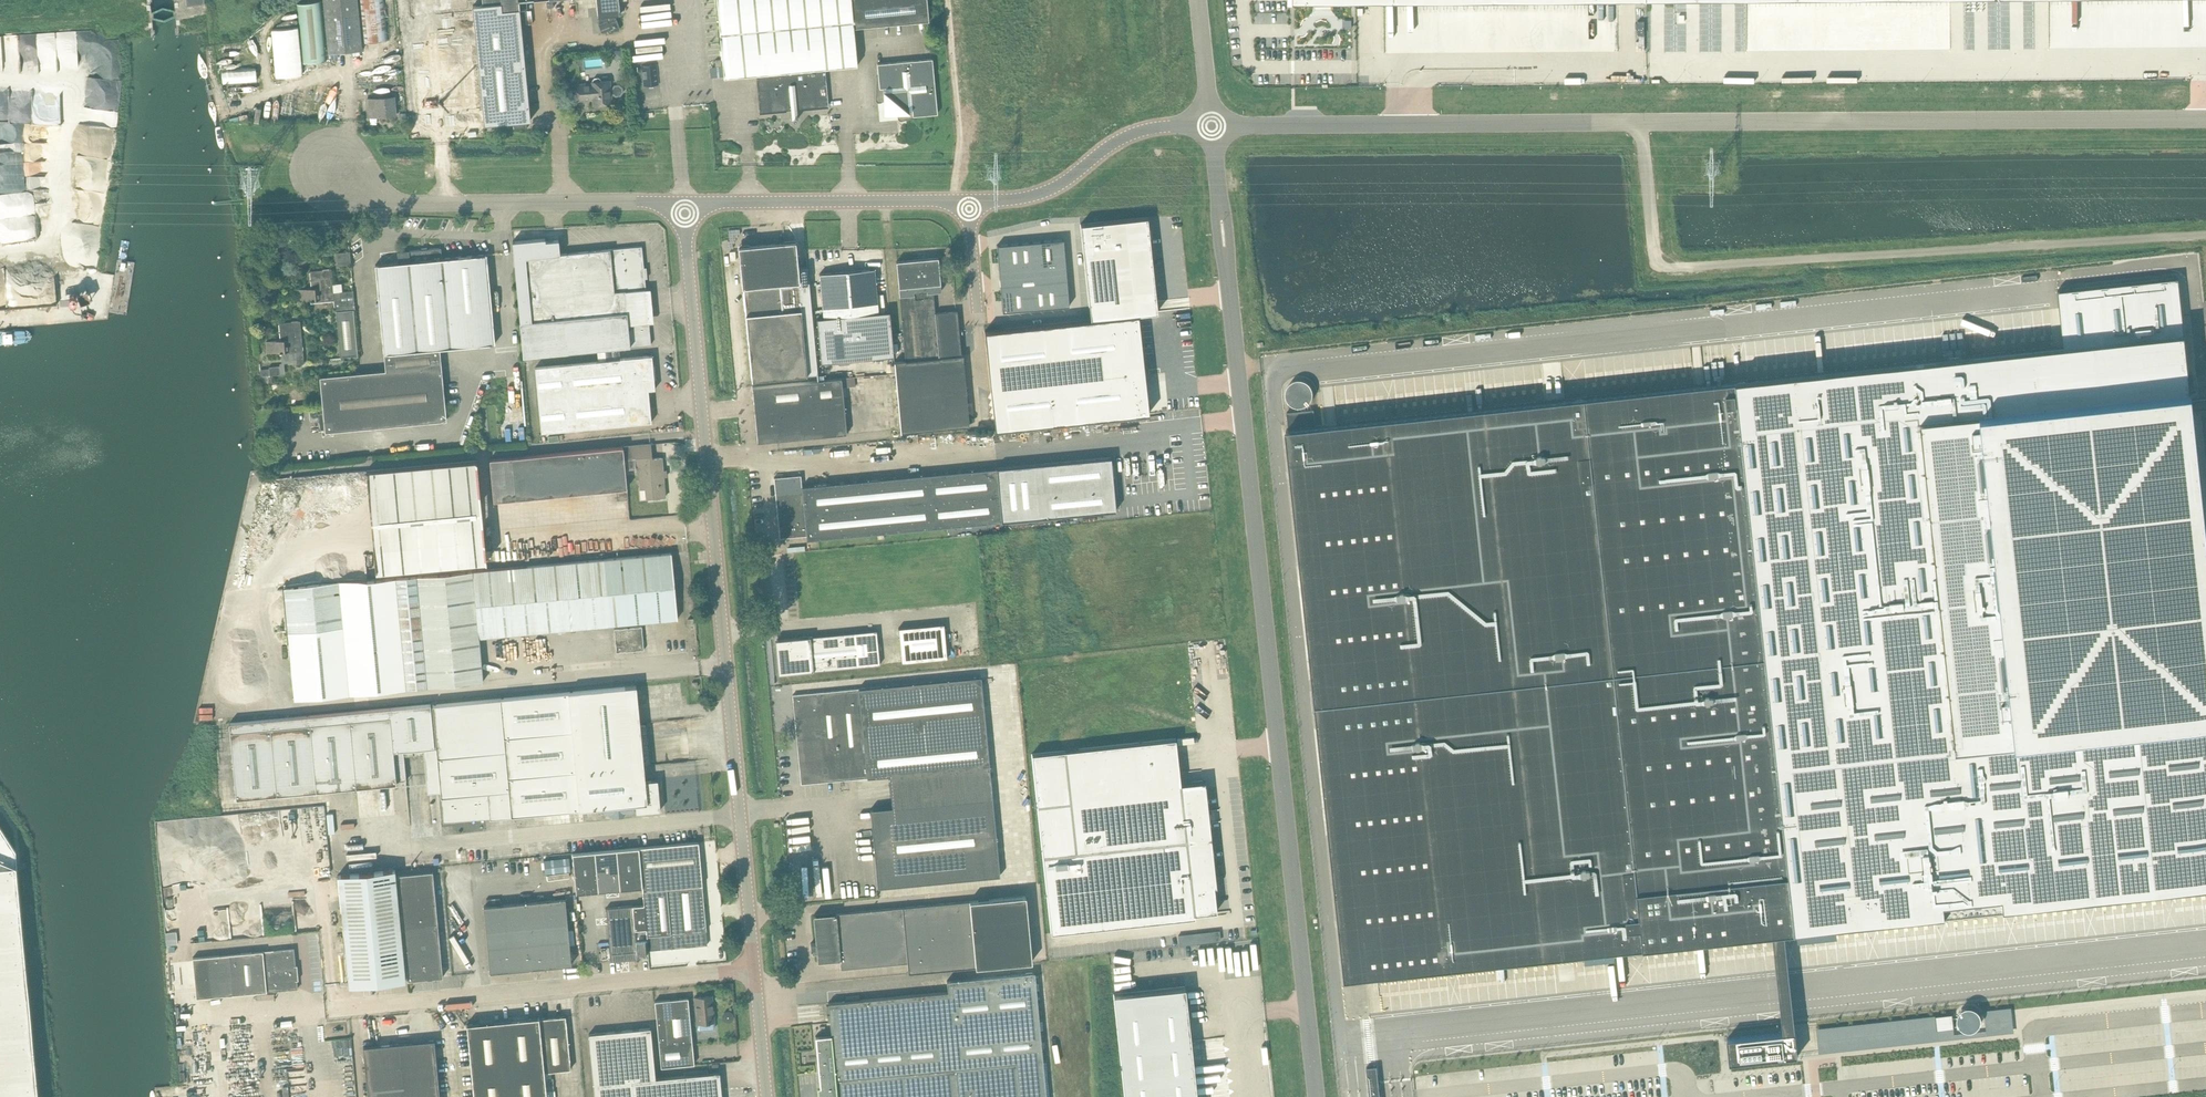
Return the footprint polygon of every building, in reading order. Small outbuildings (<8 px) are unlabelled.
[(327,42),(328,53),(362,50),(361,39),(357,0),(323,0),(327,42)] [(364,40),(386,38),(382,0),(360,0),(364,40)] [(411,16),(472,10),(471,0),(410,0),(411,16)] [(473,6),(484,125),(530,120),(519,1),(521,1),(521,9),(528,8),(527,0),(482,0),(483,5),(473,6)] [(598,16),(600,16),(600,23),(598,23),(602,32),(610,29),(611,32),(620,29),(616,20),(615,20),(615,15),(620,14),(618,0),(596,0),(598,16)] [(724,78),(757,75),(760,112),(828,106),(824,69),(857,66),(854,27),(929,20),(927,0),(716,0),(724,78)] [(326,61),(325,50),(319,2),(295,5),(302,64),(326,61)] [(476,47),(416,53),(421,115),(463,111),(482,109),(476,47)] [(886,91),(883,91),(884,109),(885,109),(885,108),(887,108),(892,112),(893,114),(892,114),(892,115),(909,112),(909,110),(912,110),(913,116),(937,114),(932,59),(877,64),(879,88),(886,88),(886,91)] [(656,64),(641,65),(642,83),(658,82),(656,64)] [(223,70),(224,82),(257,82),(257,70),(223,70)] [(592,83),(575,85),(577,100),(589,99),(589,98),(593,97),(594,105),(611,103),(610,94),(613,94),(616,96),(620,96),(623,93),(622,88),(619,85),(615,85),(612,89),(610,89),(609,81),(601,82),(601,79),(598,78),(595,78),(593,80),(593,82),(592,82),(592,83)] [(369,116),(395,114),(394,97),(367,99),(369,116)] [(5,220),(5,212),(19,212),(19,202),(13,202),(13,196),(0,196),(0,220),(5,220)] [(1147,217),(1081,224),(1091,320),(1138,315),(1138,314),(1157,312),(1147,217)] [(512,241),(521,337),(523,356),(598,349),(599,361),(533,367),(539,433),(651,422),(648,390),(655,389),(652,355),(620,358),(620,359),(605,361),(604,349),(651,344),(642,246),(560,254),(558,240),(545,241),(545,238),(512,241)] [(1064,239),(997,245),(1002,312),(1069,306),(1064,239)] [(741,247),(739,249),(743,287),(752,380),(807,375),(818,374),(807,266),(797,267),(795,244),(793,242),(741,247)] [(447,420),(440,348),(484,344),(495,343),(487,254),(442,258),(441,248),(408,251),(409,261),(375,265),(383,354),(384,354),(386,370),(320,377),(325,432),(447,420)] [(338,264),(351,264),(351,251),(338,252),(338,264)] [(896,261),(903,337),(905,361),(894,362),(901,432),(969,426),(963,355),(961,356),(957,311),(935,313),(933,292),(941,291),(938,257),(896,261)] [(340,357),(359,356),(354,290),(343,291),(342,283),(333,283),(332,268),(311,270),(312,287),(298,288),(299,301),(336,299),(340,357)] [(879,312),(874,269),(828,273),(819,274),(823,318),(817,318),(821,363),(893,356),(889,311),(879,312)] [(1286,429),(1345,978),(1773,932),(1784,1032),(1727,1038),(1728,1041),(1732,1041),(1734,1059),(1730,1059),(1730,1063),(1798,1055),(1795,1030),(1784,931),(1795,930),(2205,886),(2205,528),(2191,388),(2190,388),(2177,278),(2057,291),(2063,345),(1736,381),(1316,426),(1314,409),(1287,412),(1289,429),(1286,429)] [(1091,320),(984,332),(995,430),(1149,414),(1149,413),(1145,375),(1138,315),(1091,320)] [(279,321),(280,339),(264,340),(264,350),(260,350),(263,384),(272,383),(271,374),(286,373),(285,363),(305,361),(302,319),(279,321)] [(1309,377),(1286,386),(1294,407),(1317,398),(1309,377)] [(847,434),(846,423),(841,378),(752,387),(757,442),(847,434)] [(640,445),(624,447),(626,469),(636,468),(638,468),(640,489),(649,488),(650,499),(654,498),(665,497),(661,457),(652,458),(651,444),(640,445)] [(512,457),(489,459),(493,501),(516,499),(616,489),(617,500),(628,499),(623,447),(512,457)] [(1111,457),(996,468),(1001,521),(1116,511),(1111,457)] [(376,574),(486,563),(477,461),(366,471),(376,574)] [(796,476),(774,478),(779,538),(806,535),(807,540),(979,524),(1001,521),(996,468),(802,486),(797,487),(796,476)] [(471,570),(282,588),(286,633),(293,699),(347,694),(408,689),(483,682),(479,637),(677,619),(671,553),(660,554),(471,572),(471,570)] [(944,624),(898,628),(902,663),(947,658),(944,624)] [(614,629),(616,653),(644,650),(642,626),(614,629)] [(877,630),(777,640),(780,673),(778,673),(779,674),(880,665),(877,630)] [(878,888),(889,887),(1001,876),(981,676),(793,695),(795,718),(799,717),(804,771),(800,772),(801,784),(889,775),(892,808),(870,810),(878,888)] [(500,698),(432,705),(443,822),(511,816),(635,804),(636,813),(649,812),(660,811),(657,780),(645,781),(636,686),(625,687),(500,698)] [(431,704),(229,723),(237,799),(396,784),(396,782),(406,781),(403,750),(424,748),(428,792),(439,791),(435,747),(431,704)] [(1175,738),(1032,754),(1051,933),(1195,917),(1194,914),(1216,912),(1214,887),(1216,887),(1216,882),(1213,883),(1207,820),(1212,820),(1212,819),(1211,819),(1211,813),(1211,812),(1206,813),(1203,786),(1205,785),(1205,781),(1180,784),(1175,738)] [(15,851),(0,827),(0,1096),(39,1096),(15,851)] [(644,904),(646,931),(648,950),(707,945),(706,930),(698,842),(638,848),(642,887),(644,904)] [(638,848),(616,850),(620,889),(642,887),(638,848)] [(616,850),(594,852),(598,891),(620,889),(616,850)] [(598,891),(594,852),(572,854),(576,893),(598,891)] [(569,858),(544,860),(545,873),(570,871),(569,858)] [(395,870),(339,875),(349,986),(406,981),(405,970),(395,870)] [(397,875),(407,969),(408,980),(443,977),(433,871),(397,875)] [(1026,896),(814,915),(816,943),(810,943),(811,950),(817,949),(818,961),(840,959),(841,968),(907,962),(908,973),(1032,962),(1026,896)] [(484,906),(489,961),(490,972),(571,965),(565,898),(484,906)] [(646,931),(644,904),(632,905),(635,932),(646,931)] [(635,932),(632,905),(606,908),(611,961),(637,958),(638,958),(641,954),(641,953),(648,952),(648,950),(646,931),(635,932)] [(2044,932),(2044,920),(2028,921),(2029,933),(2044,932)] [(1967,941),(1991,937),(1989,924),(1965,928),(1967,941)] [(1204,936),(1186,936),(1186,933),(1180,933),(1180,943),(1221,941),(1220,933),(1204,933),(1204,936)] [(1831,942),(1832,955),(1874,950),(1872,937),(1831,942)] [(294,948),(207,956),(192,957),(196,998),(298,988),(294,948)] [(818,1096),(1047,1096),(1035,972),(947,980),(948,991),(828,1003),(831,1035),(815,1036),(820,1086),(817,1087),(818,1096)] [(1114,994),(1125,1096),(1196,1096),(1185,987),(1114,994)] [(694,997),(698,1030),(715,1029),(712,996),(694,997)] [(688,998),(655,1001),(661,1067),(694,1064),(688,998)] [(2013,1007),(1963,1011),(1965,1034),(2015,1030),(2013,1007)] [(1952,1014),(1935,1016),(1937,1030),(1954,1028),(1952,1014)] [(565,1016),(539,1019),(544,1072),(570,1069),(565,1016)] [(539,1019),(539,1017),(467,1024),(474,1096),(546,1096),(544,1072),(539,1019)] [(1901,1020),(1818,1026),(1820,1050),(1898,1045),(1897,1032),(1902,1032),(1901,1020)] [(590,1045),(595,1096),(722,1096),(720,1072),(655,1078),(650,1028),(589,1034),(590,1045)] [(439,1093),(434,1040),(363,1047),(368,1096),(439,1096),(439,1093)] [(1366,1067),(1368,1086),(1369,1086),(1370,1096),(1380,1096),(1379,1085),(1377,1066),(1376,1066),(1376,1070),(1368,1071),(1368,1067),(1366,1067)]
